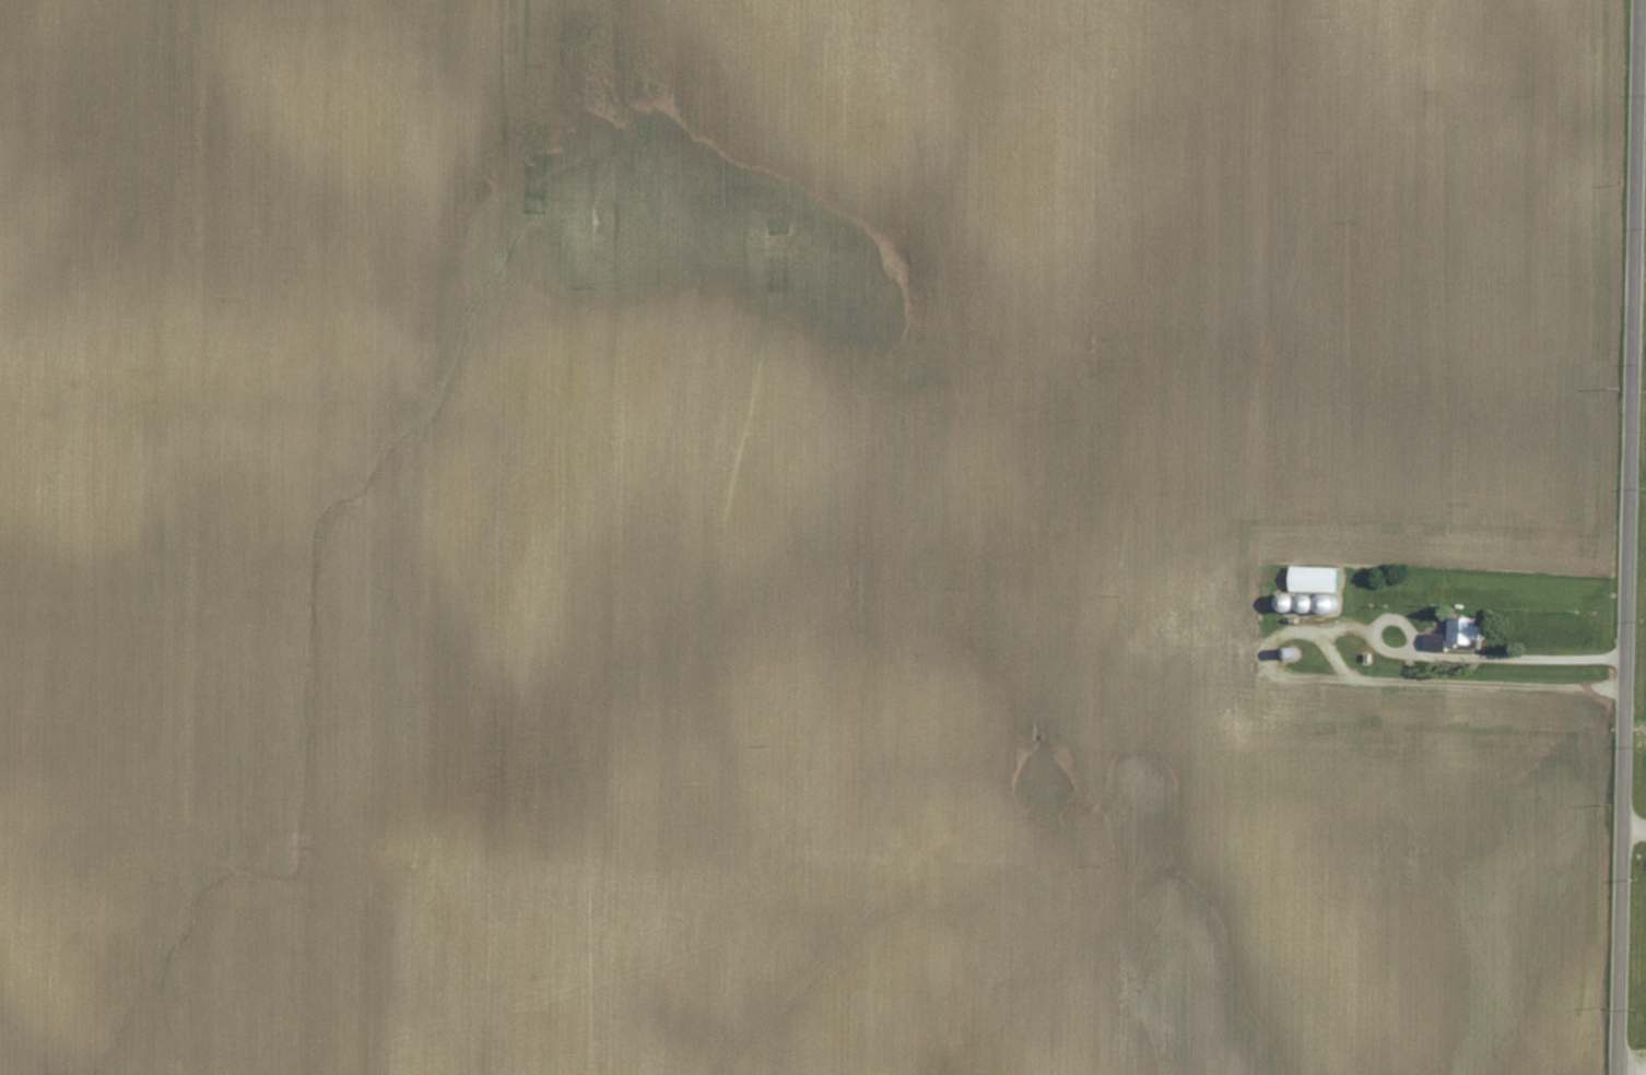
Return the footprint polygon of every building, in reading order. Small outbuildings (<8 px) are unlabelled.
[(1341,565),(1294,564),(1294,582),(1332,583),(1332,573),(1341,574),(1341,565)] [(1452,643),(1466,643),(1466,638),(1482,638),(1481,613),(1452,613),(1452,643)]
